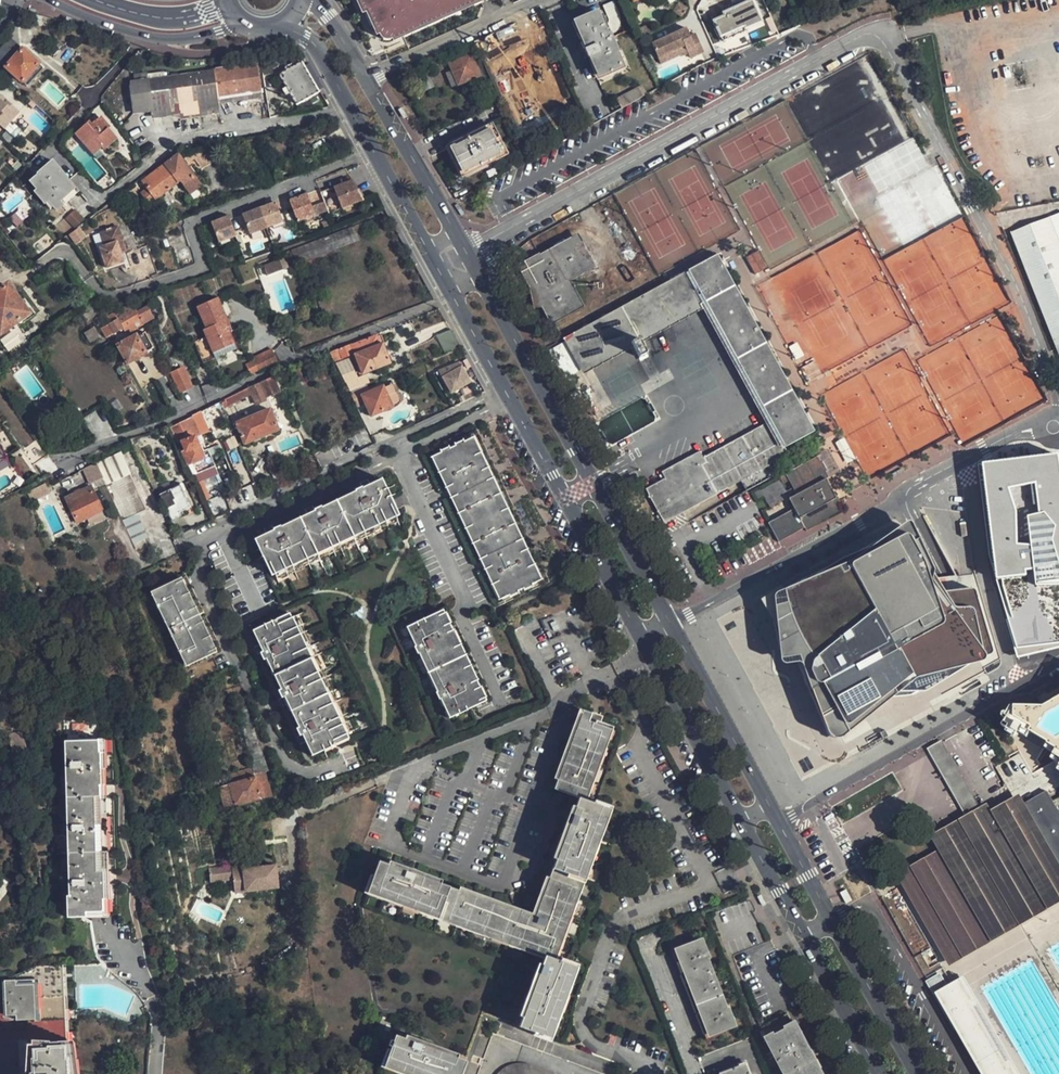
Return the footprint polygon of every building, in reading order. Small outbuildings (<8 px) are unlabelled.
[(366,10),(368,10),(372,8),(375,15),(378,14),(382,23),(377,25),(380,32),(382,32),(387,29),(393,31),(396,39),(405,35),(404,33),(418,27),(417,24),(430,18),(432,21),(445,15),(444,12),(457,6),(460,11),(474,4),(472,0),(362,0),(366,10)] [(820,1),(821,3),(823,9),(832,5),(830,0),(823,0),(820,1)] [(760,22),(751,1),(723,14),(724,18),(714,22),(723,42),(746,32),(745,28),(760,22)] [(418,27),(404,33),(405,35),(406,36),(460,12),(460,11),(457,6),(444,12),(445,15),(432,21),(430,18),(417,24),(418,27)] [(375,26),(377,25),(382,23),(378,14),(375,15),(372,8),(368,10),(375,26)] [(623,68),(617,54),(608,34),(598,10),(574,21),(599,78),(623,68)] [(654,43),(661,58),(680,50),(683,55),(690,52),(692,57),(699,53),(688,27),(654,43)] [(387,29),(382,32),(383,35),(386,37),(389,38),(392,38),(395,37),(393,31),(387,29)] [(26,47),(12,33),(0,46),(0,55),(10,64),(25,78),(41,60),(26,47)] [(533,39),(503,52),(509,65),(504,67),(521,106),(534,100),(536,105),(546,101),(544,96),(557,90),(533,39)] [(661,58),(663,64),(683,55),(680,50),(661,58)] [(213,71),(218,97),(263,89),(262,84),(266,83),(262,62),(244,65),(241,52),(238,53),(240,64),(213,68),(213,71)] [(509,65),(503,52),(498,55),(504,67),(509,65)] [(481,75),(471,53),(450,63),(454,71),(446,74),(453,88),(481,75)] [(857,110),(860,166),(873,160),(887,159),(884,152),(902,143),(901,134),(881,97),(881,95),(863,61),(863,59),(859,59),(830,75),(843,99),(851,99),(857,110)] [(281,72),(298,102),(319,90),(302,60),(281,72)] [(269,61),(262,62),(266,83),(272,82),(269,61)] [(218,97),(213,71),(145,82),(152,118),(219,106),(218,97)] [(428,71),(419,76),(419,77),(425,90),(434,86),(428,71)] [(407,73),(401,75),(404,81),(407,79),(410,78),(407,73)] [(417,94),(425,90),(419,77),(411,81),(417,94)] [(483,81),(476,84),(483,100),(488,97),(485,93),(487,92),(483,81)] [(133,121),(152,118),(145,82),(126,86),(133,121)] [(617,96),(620,106),(643,97),(639,88),(617,96)] [(559,95),(557,90),(544,96),(546,101),(559,95)] [(0,94),(0,123),(4,127),(10,120),(18,112),(0,94)] [(534,100),(521,106),(524,111),(536,105),(534,100)] [(92,155),(100,148),(102,150),(116,139),(107,129),(109,127),(101,117),(92,125),(89,122),(75,135),(92,155)] [(20,129),(10,120),(4,127),(14,136),(20,129)] [(450,146),(465,175),(504,156),(489,126),(450,146)] [(831,160),(821,139),(813,142),(830,179),(852,169),(849,161),(842,164),(839,156),(831,160)] [(146,180),(159,198),(184,181),(188,186),(198,179),(182,155),(146,180)] [(56,212),(63,206),(60,202),(74,189),(67,180),(52,161),(37,175),(38,176),(29,183),(36,190),(34,192),(45,205),(47,202),(56,212)] [(330,214),(364,201),(353,182),(346,170),(331,176),(318,181),(321,191),(329,212),(330,214)] [(309,196),(317,216),(329,212),(321,191),(309,196)] [(299,218),(300,222),(317,216),(309,196),(292,202),(299,218)] [(250,231),(252,236),(269,229),(285,223),(277,204),(262,210),(244,217),(250,231)] [(74,210),(65,218),(74,227),(83,218),(74,210)] [(144,219),(140,213),(134,217),(138,223),(144,219)] [(1011,232),(1058,357),(1058,214),(1049,217),(1011,232)] [(231,221),(237,236),(250,231),(244,217),(231,221)] [(213,224),(220,243),(237,236),(231,221),(230,218),(213,224)] [(358,223),(293,248),(299,263),(363,238),(358,223)] [(200,229),(207,248),(220,243),(213,224),(200,229)] [(79,227),(68,235),(76,244),(86,236),(79,227)] [(105,251),(111,272),(128,267),(125,256),(121,246),(127,245),(122,231),(105,236),(109,250),(105,251)] [(549,322),(583,307),(571,279),(595,268),(579,234),(524,259),(528,268),(520,272),(537,308),(542,306),(549,322)] [(121,246),(125,256),(130,255),(127,245),(121,246)] [(758,250),(747,257),(756,273),(767,267),(758,250)] [(566,337),(583,369),(632,342),(640,357),(647,354),(639,338),(705,302),(773,425),(701,465),(696,455),(667,471),(672,481),(649,493),(664,521),(789,454),(785,447),(814,431),(717,254),(566,337)] [(282,257),(266,263),(269,274),(286,267),(282,257)] [(0,289),(0,323),(4,328),(29,311),(9,282),(0,289)] [(222,299),(201,307),(211,335),(208,336),(215,355),(237,347),(230,330),(228,323),(231,322),(222,299)] [(153,316),(146,302),(133,310),(129,303),(120,309),(121,311),(115,315),(117,318),(105,325),(111,334),(141,317),(143,321),(148,319),(153,316)] [(95,327),(85,331),(88,342),(99,338),(95,327)] [(462,347),(452,330),(438,336),(447,353),(454,350),(461,348),(462,347)] [(128,363),(147,353),(145,350),(153,346),(145,332),(137,336),(136,333),(118,344),(128,363)] [(375,336),(353,345),(352,343),(339,348),(344,357),(354,353),(360,367),(365,364),(369,372),(391,363),(386,353),(383,355),(378,342),(375,336)] [(549,346),(566,378),(583,369),(566,337),(549,346)] [(383,355),(386,353),(382,341),(378,342),(383,355)] [(237,347),(215,355),(217,360),(239,352),(237,347)] [(247,363),(252,372),(279,359),(273,347),(254,356),(256,359),(247,363)] [(334,361),(344,357),(339,348),(330,352),(334,361)] [(814,360),(803,367),(813,383),(824,376),(814,360)] [(312,373),(307,363),(293,370),(297,379),(312,373)] [(450,367),(440,371),(452,394),(471,383),(460,363),(450,367)] [(363,375),(369,372),(365,364),(360,367),(363,375)] [(346,365),(338,368),(345,384),(354,381),(346,365)] [(813,383),(803,367),(801,368),(810,384),(813,383)] [(172,373),(181,390),(192,385),(184,368),(172,373)] [(250,385),(257,401),(268,395),(267,393),(282,386),(276,373),(261,380),(250,385)] [(345,384),(348,390),(368,383),(365,376),(354,381),(345,384)] [(368,386),(350,394),(357,408),(367,404),(373,418),(403,404),(394,383),(371,393),(368,386)] [(220,401),(223,407),(247,395),(244,389),(220,401)] [(618,416),(622,424),(611,430),(617,441),(652,421),(642,403),(618,416)] [(271,404),(239,420),(249,440),(281,424),(271,404)] [(191,416),(186,419),(195,436),(200,434),(191,416)] [(212,470),(206,458),(195,436),(186,419),(171,427),(179,444),(178,445),(188,466),(194,478),(198,476),(208,471),(212,470)] [(479,431),(435,452),(438,457),(472,441),(539,583),(505,599),(508,604),(551,583),(536,551),(479,431)] [(136,436),(129,439),(132,445),(138,442),(136,436)] [(38,438),(23,448),(34,464),(41,460),(49,454),(38,438)] [(472,441),(438,457),(505,599),(539,583),(472,441)] [(206,458),(212,470),(216,468),(210,456),(206,458)] [(770,523),(780,542),(806,528),(808,531),(845,511),(827,478),(830,477),(819,456),(786,474),(797,494),(790,498),(796,508),(770,523)] [(978,468),(988,559),(1019,649),(1058,645),(1058,460),(1058,458),(978,468)] [(211,479),(208,471),(198,476),(202,483),(211,479)] [(107,484),(123,520),(147,510),(130,474),(107,484)] [(198,476),(194,478),(201,495),(206,492),(202,483),(198,476)] [(273,572),(281,589),(403,532),(395,514),(388,500),(391,498),(383,481),(254,541),(263,558),(266,557),(273,572)] [(191,510),(179,486),(159,495),(171,520),(191,510)] [(80,527),(106,515),(94,490),(68,502),(80,527)] [(847,565),(771,596),(777,660),(778,664),(779,666),(782,666),(796,665),(799,667),(801,674),(823,732),(826,738),(830,741),(833,741),(837,741),(841,739),(914,683),(1000,666),(932,563),(908,526),(847,565)] [(146,535),(133,541),(138,551),(151,545),(146,535)] [(187,579),(160,590),(187,660),(201,655),(209,676),(222,671),(214,650),(187,579)] [(427,626),(443,619),(480,699),(465,705),(468,711),(493,699),(450,608),(424,620),(427,626)] [(275,621),(252,632),(310,758),(334,747),(332,743),(342,739),(359,731),(303,612),(288,619),(277,624),(275,621)] [(424,620),(406,628),(449,720),(468,711),(465,705),(480,699),(443,619),(427,626),(424,620)] [(1002,726),(1017,736),(1019,733),(1058,757),(1058,699),(1045,707),(1015,706),(1002,726)] [(586,802),(598,806),(629,725),(591,712),(559,793),(586,802)] [(269,770),(256,733),(247,736),(258,774),(265,771),(269,770)] [(961,813),(976,805),(943,739),(928,746),(961,813)] [(67,744),(66,898),(64,898),(64,920),(86,920),(86,915),(101,915),(101,903),(104,903),(102,756),(99,756),(99,744),(67,744)] [(265,798),(273,796),(265,771),(258,774),(258,776),(218,786),(225,809),(265,798)] [(561,873),(598,885),(624,813),(598,806),(586,802),(561,873)] [(366,898),(448,929),(465,886),(382,856),(366,898)] [(234,879),(236,892),(279,888),(277,866),(262,867),(257,867),(257,864),(233,866),(234,879)] [(233,866),(211,868),(212,881),(234,879),(233,866)] [(465,886),(448,929),(543,964),(567,972),(598,885),(561,873),(547,914),(465,886)] [(845,889),(839,893),(845,904),(851,901),(845,889)] [(675,951),(690,992),(708,1036),(733,1026),(716,982),(700,942),(675,951)] [(543,964),(520,1032),(557,1047),(583,976),(567,972),(543,964)] [(70,1042),(61,1043),(58,966),(34,968),(24,971),(30,979),(0,981),(0,1073),(71,1073),(70,1042)] [(926,980),(930,988),(943,981),(940,974),(926,980)] [(945,987),(934,993),(955,1030),(980,1073),(1018,1073),(963,977),(945,987)] [(758,1028),(784,1073),(819,1073),(787,1013),(758,1028)] [(382,1070),(392,1073),(470,1073),(474,1065),(396,1035),(382,1070)] [(526,1063),(504,1073),(556,1073),(526,1063)] [(718,1073),(747,1073),(743,1064),(718,1073)]
